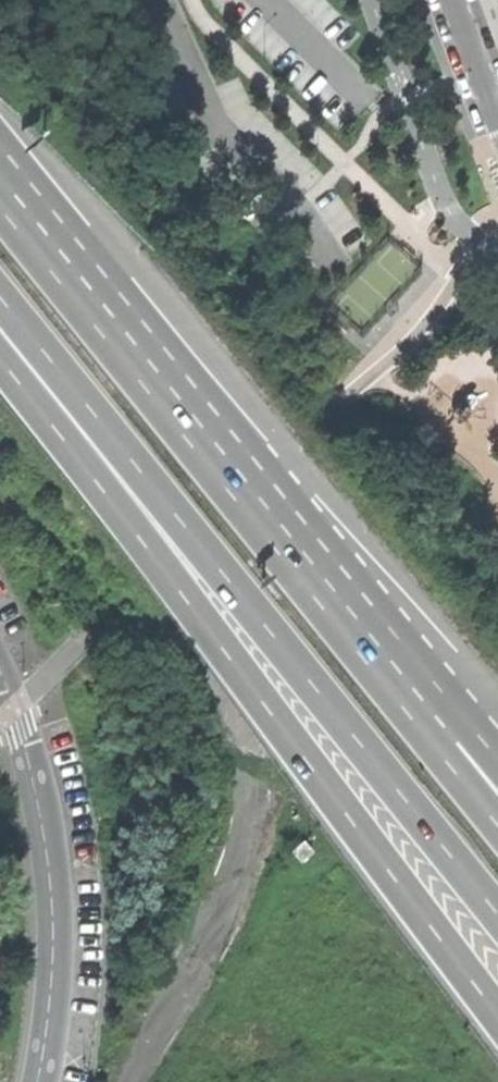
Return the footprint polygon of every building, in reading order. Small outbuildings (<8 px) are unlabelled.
[(303,861),(315,851),(306,841),(295,851),(303,861)]
